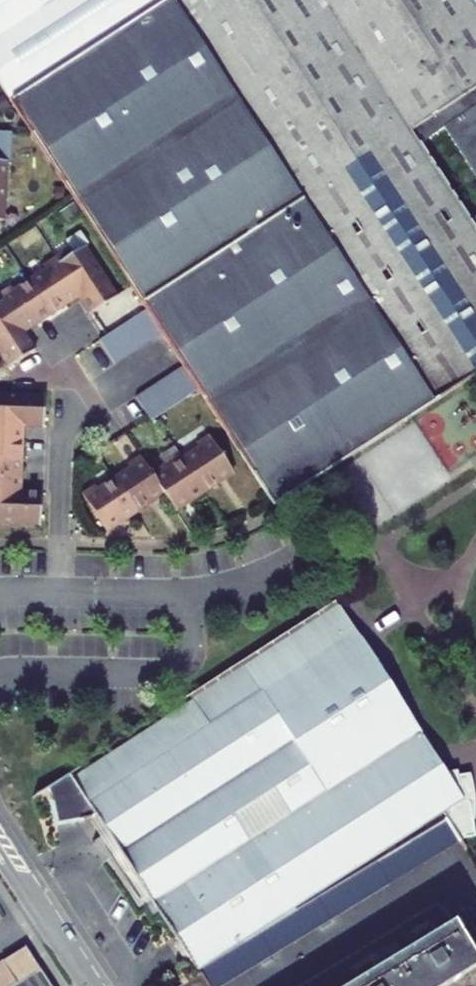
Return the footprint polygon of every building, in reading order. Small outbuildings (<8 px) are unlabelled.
[(274,505),(475,368),(475,0),(0,0),(0,85),(146,309),(162,333),(183,366),(199,389),(273,502),(274,505)] [(60,256),(46,266),(70,304),(82,322),(107,305),(75,255),(64,262),(60,256)] [(20,288),(42,322),(70,304),(46,266),(33,274),(36,278),(20,288)] [(14,340),(42,322),(20,288),(4,299),(1,295),(0,295),(0,320),(14,340)] [(162,333),(146,309),(90,349),(105,372),(162,333)] [(26,358),(14,340),(0,320),(0,375),(26,358)] [(183,366),(127,405),(142,429),(199,389),(183,366)] [(13,434),(35,435),(35,404),(0,403),(0,433),(13,434)] [(12,468),(13,434),(0,433),(0,467),(12,468)] [(173,467),(195,500),(225,481),(200,443),(187,452),(189,456),(173,467)] [(104,487),(126,521),(155,502),(141,481),(130,464),(117,472),(120,476),(104,487)] [(11,501),(12,468),(0,467),(0,501),(11,501)] [(155,502),(166,519),(195,500),(173,467),(157,477),(154,473),(141,481),(155,502)] [(126,521),(104,487),(88,497),(85,493),(72,502),(97,539),(126,521)] [(0,501),(0,532),(31,533),(32,502),(11,501),(0,501)] [(52,793),(56,797),(58,824),(101,823),(191,965),(192,964),(195,970),(169,985),(214,985),(466,834),(472,834),(469,807),(466,772),(453,774),(452,769),(442,770),(330,612),(52,793)] [(475,962),(473,958),(475,956),(475,949),(472,942),(466,946),(451,920),(431,932),(425,923),(413,931),(414,933),(404,939),(408,946),(374,966),(368,958),(355,966),(356,968),(345,974),(350,981),(341,985),(437,985),(475,962)] [(18,945),(0,956),(0,985),(6,985),(34,968),(18,945)] [(34,968),(6,985),(45,985),(34,968)]
